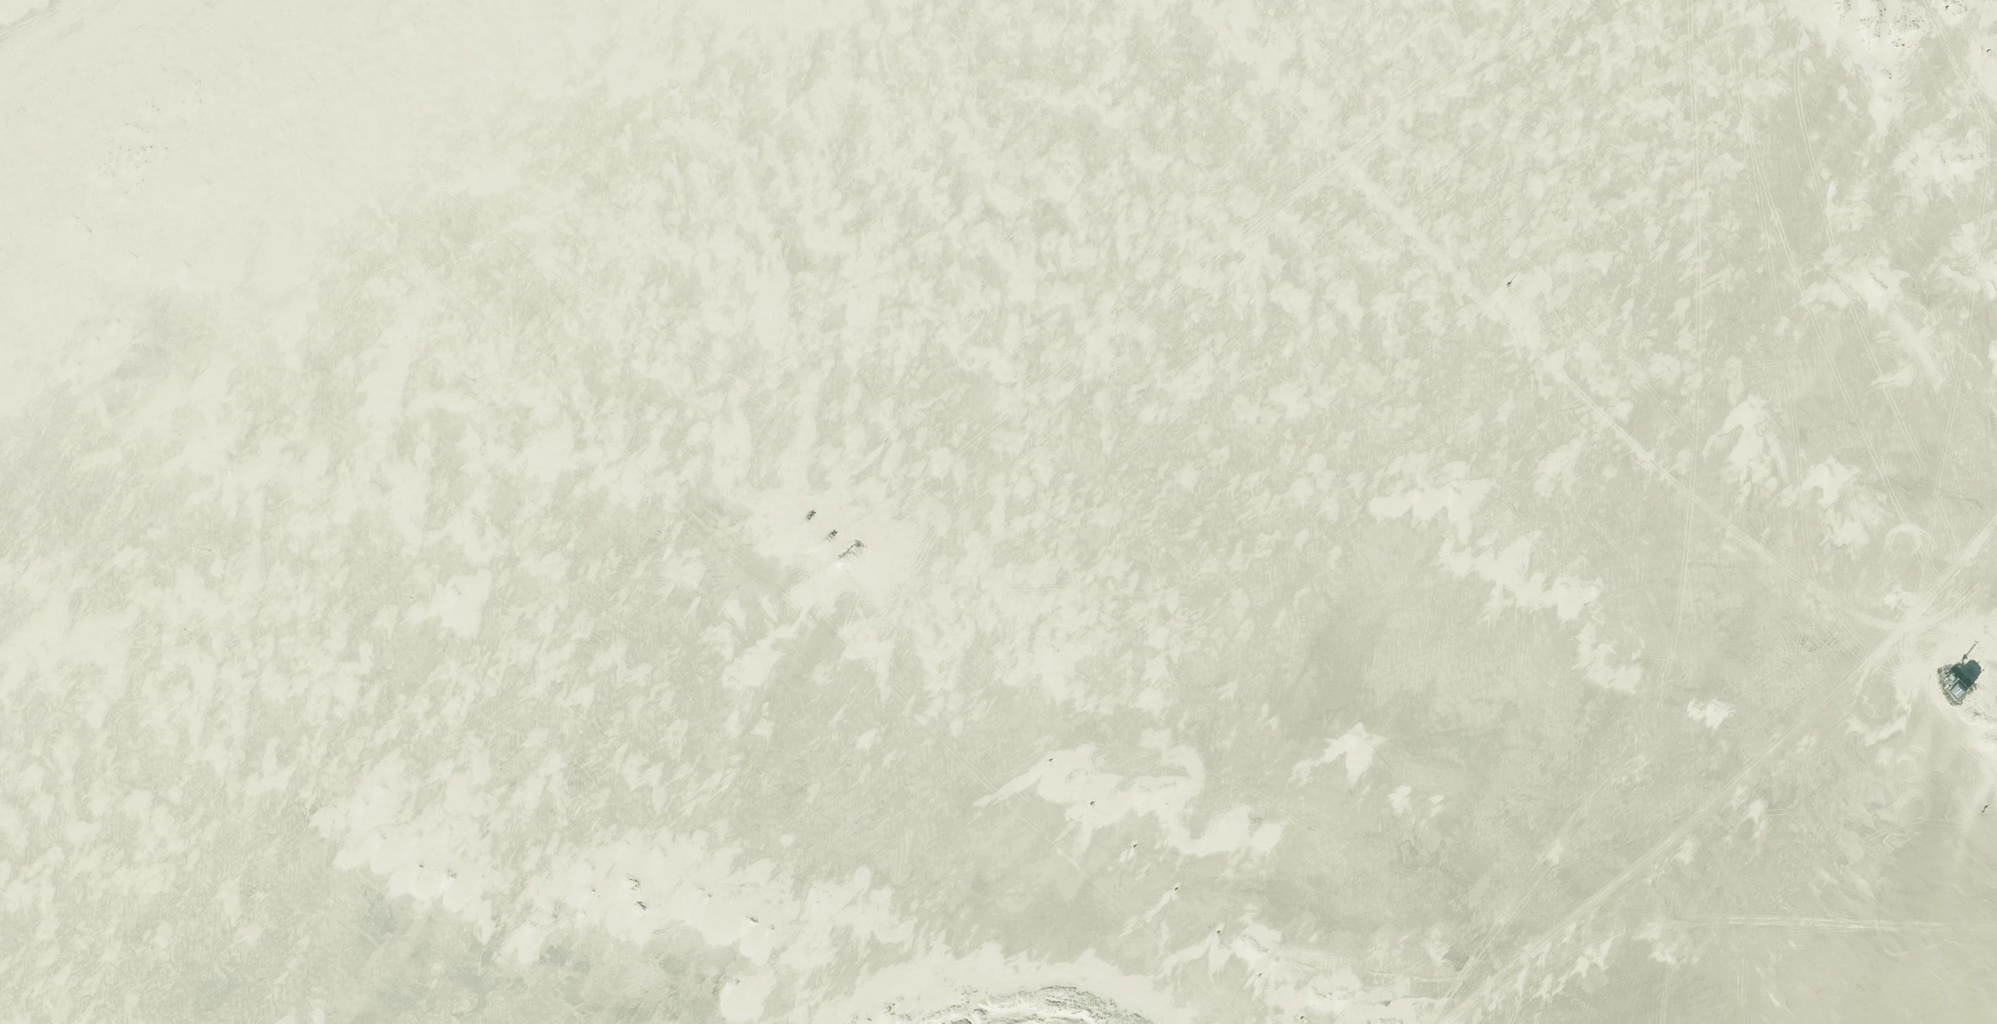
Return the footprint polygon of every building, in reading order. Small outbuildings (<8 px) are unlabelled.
[(1957,698),(1956,698),(1957,699),(1969,687),(1957,675),(1945,687),(1952,694),(1952,693),(1957,698)]
